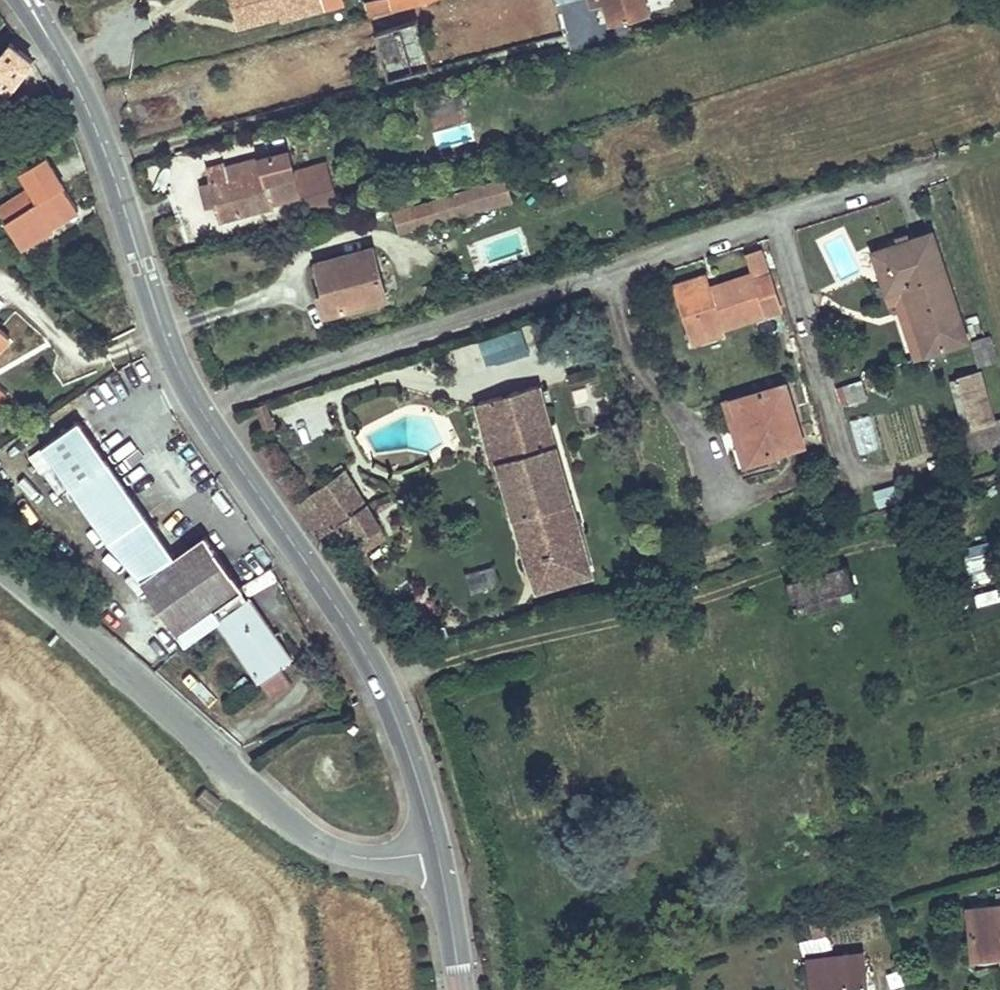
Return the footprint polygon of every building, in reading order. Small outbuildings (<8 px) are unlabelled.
[(282,16),(321,5),(320,0),(233,0),(240,27),(282,16)] [(394,10),(408,7),(433,0),(391,0),(394,10)] [(612,22),(648,12),(645,0),(606,0),(612,22)] [(282,16),(283,21),(323,10),(321,5),(282,16)] [(394,10),(370,17),(387,77),(439,62),(426,18),(412,21),(408,7),(394,10)] [(0,57),(0,102),(33,62),(10,44),(0,57)] [(462,106),(457,88),(427,97),(431,114),(462,106)] [(206,169),(210,184),(214,182),(218,196),(213,197),(216,205),(220,220),(274,206),(273,201),(299,195),(288,151),(261,158),(265,170),(230,179),(226,164),(206,169)] [(21,173),(30,189),(37,201),(64,185),(48,157),(21,173)] [(327,164),(296,172),(298,180),(329,171),(327,164)] [(329,171),(298,180),(307,213),(338,204),(329,171)] [(504,179),(412,207),(410,199),(393,204),(401,231),(457,214),(458,217),(510,201),(504,179)] [(210,184),(201,186),(207,207),(216,205),(213,197),(218,196),(214,182),(210,184)] [(78,210),(64,185),(37,201),(5,219),(21,248),(54,229),(52,226),(78,210)] [(30,189),(0,207),(0,211),(5,219),(37,201),(30,189)] [(904,287),(926,355),(969,341),(933,233),(873,252),(886,293),(904,287)] [(372,248),(317,263),(325,291),(318,292),(324,314),(386,297),(372,248)] [(748,258),(753,273),(712,286),(714,292),(771,274),(764,252),(748,258)] [(311,265),(318,292),(325,291),(317,263),(311,265)] [(712,286),(708,274),(673,286),(677,297),(712,286)] [(782,308),(771,274),(714,292),(712,286),(677,297),(689,332),(723,322),(724,327),(782,308)] [(890,303),(897,301),(916,359),(926,355),(904,287),(886,293),(890,303)] [(723,322),(689,332),(693,344),(726,333),(724,327),(723,322)] [(0,327),(0,348),(10,337),(0,327)] [(521,328),(478,339),(486,366),(529,355),(521,328)] [(991,337),(972,343),(979,366),(998,360),(991,337)] [(958,379),(977,450),(999,444),(999,423),(999,420),(993,422),(980,373),(958,379)] [(958,379),(951,381),(970,452),(977,450),(958,379)] [(785,384),(739,398),(752,440),(746,442),(751,459),(778,451),(803,444),(785,384)] [(536,387),(496,398),(513,458),(499,462),(537,589),(591,573),(536,387)] [(496,398),(478,404),(496,463),(499,462),(513,458),(496,398)] [(739,398),(726,401),(738,444),(746,442),(752,440),(739,398)] [(893,412),(903,450),(922,446),(912,407),(893,412)] [(109,543),(131,567),(164,543),(81,419),(43,444),(109,543)] [(738,444),(745,467),(780,457),(778,451),(751,459),(746,442),(738,444)] [(334,492),(350,481),(344,471),(293,506),(317,539),(327,532),(335,545),(344,538),(364,568),(373,562),(365,550),(386,536),(365,505),(349,515),(334,492)] [(349,515),(365,505),(350,481),(334,492),(349,515)] [(877,506),(901,499),(896,482),(872,489),(877,506)] [(272,638),(276,636),(251,599),(245,603),(237,591),(242,588),(205,535),(186,548),(174,556),(166,545),(164,543),(131,567),(149,587),(180,633),(192,650),(223,629),(271,699),(291,684),(280,668),(289,662),(272,638)] [(465,572),(470,592),(499,584),(494,564),(465,572)] [(840,590),(843,601),(857,597),(848,564),(791,581),(797,603),(840,590)] [(840,590),(797,603),(800,613),(843,601),(840,590)] [(292,660),(276,636),(272,638),(289,662),(292,660)] [(212,812),(221,802),(205,788),(196,798),(212,812)] [(974,953),(999,950),(999,905),(970,908),(974,953)] [(797,929),(803,955),(831,948),(825,922),(797,929)] [(812,989),(867,989),(864,953),(809,957),(812,989)]
